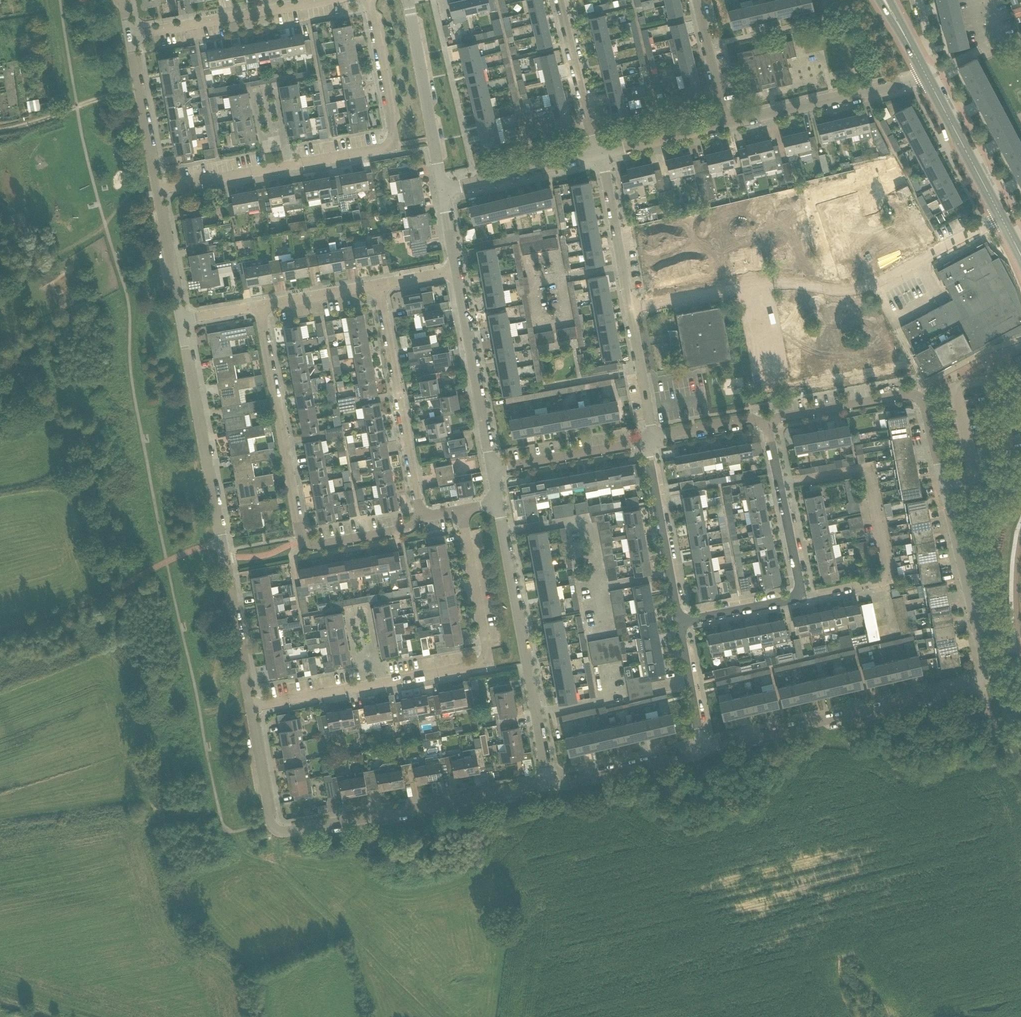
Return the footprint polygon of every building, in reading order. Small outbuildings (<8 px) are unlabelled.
[(475,0),(466,0),(462,1),(465,14),(477,11),(475,0)] [(477,11),(490,8),(488,0),(475,0),(477,11)] [(541,0),(524,0),(525,5),(528,4),(530,11),(543,8),(541,0)] [(641,2),(640,0),(635,0),(637,12),(655,8),(653,0),(651,0),(641,2)] [(811,0),(777,0),(729,11),(732,28),(745,25),(745,23),(757,20),(769,17),(770,19),(776,18),(775,16),(800,10),(800,12),(813,9),(811,0)] [(465,14),(462,1),(449,4),(452,17),(465,14)] [(682,15),(679,2),(666,5),(669,18),(682,15)] [(967,46),(962,25),(958,4),(939,8),(940,16),(943,15),(945,26),(943,26),(944,32),(947,31),(949,41),(947,42),(948,50),(967,46)] [(546,20),(543,8),(530,11),(533,23),(546,20)] [(603,16),(600,17),(591,19),(594,31),(606,28),(603,16)] [(499,18),(491,20),(494,30),(495,35),(503,34),(501,28),(499,18)] [(549,33),(546,20),(533,23),(536,36),(549,33)] [(638,34),(635,21),(624,24),(627,35),(633,34),(633,35),(638,34)] [(684,23),(674,25),(668,27),(669,33),(673,32),(674,38),(687,35),(684,23)] [(333,29),(335,41),(354,37),(351,25),(333,29)] [(514,41),(512,28),(506,30),(509,42),(514,41)] [(609,41),(606,28),(594,31),(596,44),(609,41)] [(495,35),(494,30),(482,32),(484,38),(495,35)] [(653,43),(652,37),(649,38),(648,31),(642,33),(645,45),(651,44),(653,43)] [(552,45),(549,33),(536,36),(539,48),(552,45)] [(313,54),(310,40),(304,41),(303,34),(290,36),(294,55),(305,53),(306,55),(313,54)] [(641,46),(638,34),(633,35),(636,47),(641,46)] [(690,48),(687,35),(674,38),(669,40),(672,52),(690,48)] [(294,55),(290,36),(279,38),(282,57),(294,55)] [(356,49),(354,37),(335,41),(337,53),(356,49)] [(282,57),(279,38),(267,40),(270,59),(282,57)] [(270,59),(267,40),(255,43),(258,61),(270,59)] [(737,53),(736,54),(740,69),(741,69),(747,95),(763,91),(761,85),(775,82),(776,88),(792,84),(786,59),(796,56),(792,40),(767,46),(753,49),(753,50),(737,53)] [(517,53),(516,46),(514,41),(509,42),(512,55),(517,53)] [(612,53),(609,41),(596,44),(599,56),(612,53)] [(258,61),(255,43),(243,45),(247,63),(258,61)] [(476,44),(469,46),(460,48),(463,61),(479,57),(476,44)] [(653,56),(652,49),(651,44),(645,45),(648,57),(653,56)] [(247,63),(243,45),(231,47),(235,65),(236,72),(241,71),(240,64),(247,63)] [(235,65),(231,47),(220,49),(223,68),(230,66),(232,73),(236,72),(235,65)] [(693,60),(690,48),(672,52),(674,64),(680,63),(693,60)] [(223,68),(220,49),(207,51),(209,60),(203,61),(205,74),(212,73),(212,70),(223,68)] [(358,61),(356,49),(337,53),(340,64),(358,61)] [(199,65),(197,53),(190,54),(192,67),(195,66),(199,65)] [(554,53),(544,56),(535,58),(538,70),(544,69),(557,66),(554,53)] [(615,65),(612,53),(599,56),(602,68),(615,65)] [(654,56),(648,57),(650,65),(651,69),(656,68),(655,63),(654,56)] [(159,60),(161,72),(179,69),(177,57),(159,60)] [(482,69),(479,57),(463,61),(466,73),(482,69)] [(647,70),(644,58),(639,59),(640,67),(639,67),(640,72),(647,70)] [(513,61),(516,75),(522,74),(519,59),(513,61)] [(996,97),(985,78),(975,59),(958,68),(962,75),(964,74),(969,84),(967,85),(970,90),(972,88),(977,98),(975,99),(978,106),(996,97)] [(696,72),(693,60),(680,63),(683,75),(696,72)] [(360,73),(358,61),(340,64),(342,76),(360,73)] [(513,75),(511,67),(510,63),(504,64),(507,77),(513,75)] [(615,65),(602,68),(605,80),(618,77),(615,65)] [(559,78),(557,66),(544,69),(546,81),(559,78)] [(188,74),(180,76),(179,69),(161,72),(163,84),(181,81),(189,79),(188,74)] [(485,82),(482,69),(466,73),(468,86),(485,82)] [(647,70),(640,72),(641,76),(641,77),(643,77),(644,84),(650,82),(647,70)] [(683,75),(676,77),(678,85),(679,89),(686,87),(698,84),(696,72),(683,75)] [(362,85),(360,73),(342,76),(344,88),(362,85)] [(618,77),(605,80),(608,93),(626,88),(623,76),(618,77)] [(562,91),(559,78),(546,81),(549,94),(562,91)] [(183,93),(181,81),(163,84),(165,96),(183,93)] [(488,94),(485,82),(468,86),(471,98),(488,94)] [(297,84),(289,85),(279,87),(281,99),(300,96),(297,84)] [(701,97),(698,84),(686,87),(689,100),(701,97)] [(364,96),(362,85),(344,88),(346,100),(364,96)] [(633,100),(631,87),(626,88),(608,93),(611,105),(623,102),(633,100)] [(565,103),(562,91),(549,94),(552,106),(565,103)] [(186,92),(183,93),(165,96),(167,108),(189,104),(191,103),(190,98),(187,98),(186,92)] [(316,93),(312,94),(314,106),(318,105),(322,104),(320,92),(316,93)] [(250,105),(248,93),(229,96),(232,108),(250,105)] [(491,106),(488,94),(471,98),(474,110),(491,106)] [(209,98),(209,100),(211,112),(216,111),(219,110),(216,96),(209,98)] [(302,108),(300,96),(281,99),(284,111),(302,108)] [(366,108),(364,96),(346,100),(348,112),(366,108)] [(1016,135),(1006,116),(996,97),(978,106),(982,113),(984,112),(989,122),(987,123),(990,128),(992,127),(997,136),(995,137),(998,144),(1016,135)] [(27,111),(39,110),(38,98),(26,100),(27,111)] [(637,118),(635,108),(633,100),(623,102),(611,105),(614,117),(625,115),(626,121),(637,118)] [(568,115),(565,103),(552,106),(555,118),(568,115)] [(190,108),(189,104),(167,108),(169,120),(188,116),(194,115),(192,107),(190,108)] [(252,117),(250,105),(232,108),(234,120),(252,117)] [(932,152),(926,141),(914,118),(916,117),(910,105),(895,113),(907,136),(902,139),(904,144),(909,141),(945,209),(961,201),(955,190),(952,191),(935,157),(937,156),(934,151),(932,152)] [(494,119),(491,106),(474,110),(477,123),(494,119)] [(304,119),(302,108),(284,111),(286,123),(304,120),(304,119)] [(369,120),(366,108),(348,112),(350,123),(347,124),(349,134),(359,132),(358,129),(367,127),(366,121),(369,120)] [(881,137),(876,126),(875,122),(868,124),(866,113),(854,116),(859,140),(870,137),(872,142),(880,157),(889,153),(881,137)] [(335,114),(332,114),(332,115),(328,115),(330,127),(337,126),(335,114)] [(568,115),(555,118),(549,119),(553,138),(560,136),(558,131),(571,128),(568,115)] [(190,128),(188,116),(169,120),(171,131),(190,128)] [(327,128),(325,118),(324,116),(320,117),(316,117),(318,130),(327,128)] [(859,140),(854,116),(842,119),(846,138),(851,137),(852,142),(859,140)] [(254,129),(252,117),(234,120),(236,132),(254,129)] [(500,117),(494,119),(477,123),(480,135),(497,131),(503,130),(500,117)] [(304,120),(286,123),(288,135),(304,132),(312,131),(310,121),(310,119),(304,120)] [(846,138),(842,119),(830,121),(834,139),(840,137),(841,139),(846,138)] [(884,119),(879,121),(886,134),(891,132),(884,119)] [(834,139),(830,121),(818,124),(822,143),(828,142),(828,140),(834,139)] [(190,128),(171,131),(174,143),(196,139),(197,139),(195,127),(190,128)] [(254,129),(236,132),(232,133),(232,132),(230,133),(232,145),(257,141),(254,129)] [(500,144),(498,134),(497,131),(480,135),(483,148),(500,144)] [(807,131),(794,134),(798,151),(799,156),(811,153),(813,160),(819,158),(819,156),(819,155),(816,146),(814,137),(808,138),(807,131)] [(798,151),(794,134),(782,137),(787,156),(793,155),(792,153),(798,151)] [(896,142),(892,134),(887,136),(891,144),(896,142)] [(1016,135),(998,144),(1002,152),(1005,150),(1010,160),(1007,161),(1010,166),(1012,165),(1017,174),(1015,175),(1019,182),(1020,181),(1020,145),(1016,135)] [(197,145),(196,139),(174,143),(176,155),(194,152),(193,147),(196,146),(197,145)] [(770,140),(758,142),(764,168),(765,171),(783,167),(782,164),(780,155),(778,145),(772,147),(770,140)] [(747,148),(738,150),(741,161),(743,173),(745,181),(754,179),(752,171),(764,168),(758,142),(746,145),(747,148)] [(900,149),(896,142),(891,144),(895,151),(900,149)] [(735,169),(732,159),(730,149),(718,152),(722,169),(729,168),(729,170),(735,169)] [(722,169),(718,152),(706,155),(710,174),(716,173),(716,171),(722,169)] [(906,161),(902,153),(898,155),(902,164),(906,161)] [(695,173),(693,164),(690,154),(678,157),(682,174),(689,173),(689,175),(695,173)] [(825,154),(819,155),(819,156),(819,158),(820,158),(823,173),(829,171),(825,154)] [(682,174),(678,157),(666,160),(671,179),(676,178),(676,176),(682,174)] [(788,162),(782,164),(783,167),(786,181),(793,180),(788,162)] [(652,163),(639,166),(643,183),(650,182),(651,184),(656,183),(658,191),(663,190),(661,178),(655,180),(652,163)] [(645,189),(643,183),(639,166),(627,169),(628,173),(620,174),(623,187),(623,188),(625,201),(646,196),(645,189)] [(365,171),(353,173),(356,191),(366,189),(367,198),(376,197),(375,190),(372,176),(366,177),(365,171)] [(390,176),(391,182),(396,181),(398,193),(422,189),(419,177),(412,178),(410,172),(390,176)] [(337,184),(336,184),(339,202),(345,201),(353,199),(353,198),(357,197),(356,191),(353,173),(341,175),(342,181),(336,182),(337,184)] [(741,192),(747,190),(743,173),(737,174),(741,192)] [(916,181),(912,173),(908,175),(912,183),(916,181)] [(340,205),(336,184),(337,184),(336,182),(335,178),(329,180),(329,178),(317,180),(321,204),(332,202),(333,207),(340,205)] [(306,190),(300,191),(302,203),(308,202),(309,207),(321,204),(317,180),(305,182),(306,190)] [(711,181),(705,182),(709,199),(715,198),(711,181)] [(920,188),(916,181),(912,183),(916,190),(920,188)] [(596,220),(593,220),(589,195),(591,195),(589,182),(572,185),(587,267),(604,263),(601,251),(599,251),(594,226),(597,226),(596,220)] [(709,199),(705,182),(699,183),(703,201),(709,199)] [(302,203),(300,191),(294,192),(293,184),(280,186),(284,204),(295,202),(296,205),(302,203)] [(907,185),(896,191),(901,200),(912,194),(907,185)] [(270,196),(264,198),(266,210),(267,213),(285,210),(284,204),(280,186),(268,189),(270,196)] [(554,205),(552,198),(550,188),(537,191),(538,193),(513,199),(513,197),(507,198),(507,200),(483,206),(482,204),(469,207),(473,224),(554,205)] [(424,201),(422,189),(398,193),(399,202),(397,203),(399,212),(405,211),(417,208),(416,202),(424,201)] [(676,207),(672,190),(666,191),(670,209),(676,207)] [(266,210),(264,198),(258,199),(256,191),(244,193),(248,210),(259,208),(259,211),(266,210)] [(670,209),(666,191),(660,193),(662,204),(655,206),(656,212),(670,209)] [(248,210),(244,193),(232,195),(233,203),(227,204),(230,216),(236,215),(235,212),(248,210)] [(917,197),(922,207),(927,205),(921,195),(917,197)] [(837,201),(820,207),(823,217),(841,212),(837,201)] [(804,205),(795,208),(799,226),(809,223),(804,205)] [(933,216),(927,205),(922,207),(928,219),(933,216)] [(656,212),(655,206),(637,210),(638,216),(656,212)] [(418,214),(417,208),(405,211),(406,217),(403,218),(405,229),(428,225),(426,213),(418,214)] [(795,208),(785,210),(790,228),(799,226),(795,208)] [(191,218),(183,219),(185,231),(203,228),(201,217),(204,217),(203,210),(190,212),(191,218)] [(785,210),(776,212),(780,230),(790,228),(785,210)] [(776,212),(767,214),(771,232),(780,230),(776,212)] [(841,212),(823,217),(826,227),(844,221),(841,212)] [(767,214),(757,217),(762,235),(771,232),(767,214)] [(757,217),(748,219),(752,237),(762,235),(757,217)] [(748,219),(739,221),(743,239),(752,237),(748,219)] [(306,220),(288,223),(290,231),(307,228),(306,220)] [(347,230),(361,227),(360,220),(346,223),(347,230)] [(739,221),(729,223),(733,241),(743,239),(739,221)] [(844,221),(826,227),(829,236),(847,230),(844,221)] [(665,222),(645,231),(670,285),(690,275),(665,222)] [(923,222),(913,228),(922,244),(931,239),(923,222)] [(428,225),(405,229),(407,242),(410,241),(411,249),(414,248),(415,255),(427,253),(424,238),(430,237),(428,225)] [(211,239),(209,227),(203,228),(185,231),(188,244),(196,242),(197,248),(209,246),(208,239),(211,239)] [(467,240),(476,237),(473,227),(463,230),(467,240)] [(913,228),(904,233),(913,249),(922,244),(913,228)] [(847,230),(829,236),(832,245),(849,239),(847,230)] [(519,240),(518,232),(503,235),(503,238),(504,243),(512,242),(519,240)] [(904,233),(896,237),(905,253),(913,249),(904,233)] [(373,245),(366,246),(369,264),(370,264),(370,266),(377,264),(377,262),(382,262),(380,254),(386,253),(385,243),(384,240),(383,235),(377,236),(372,237),(373,245)] [(896,237),(888,242),(896,258),(905,253),(896,237)] [(849,239),(832,245),(835,254),(852,249),(849,239)] [(350,259),(347,246),(337,248),(335,242),(328,243),(330,253),(333,270),(345,268),(344,260),(350,259)] [(529,254),(527,242),(521,243),(523,255),(529,254)] [(888,242),(878,247),(887,263),(896,258),(888,242)] [(198,254),(190,256),(192,268),(209,265),(215,264),(214,258),(208,259),(207,253),(213,252),(216,251),(215,245),(209,246),(197,248),(198,254)] [(369,264),(366,246),(355,248),(354,245),(347,246),(350,259),(356,258),(357,266),(369,264)] [(992,261),(992,260),(985,247),(958,261),(965,275),(992,261)] [(505,303),(500,276),(495,248),(487,249),(477,251),(480,264),(482,263),(484,275),(482,276),(483,282),(486,281),(488,293),(485,294),(488,306),(497,305),(505,303)] [(852,249),(835,254),(838,263),(855,258),(852,249)] [(333,270),(330,253),(318,255),(317,252),(311,253),(313,266),(319,265),(321,273),(333,270)] [(313,266),(311,253),(305,254),(306,257),(294,259),(297,277),(309,275),(307,267),(313,266)] [(297,277),(294,259),(293,254),(275,257),(275,259),(277,272),(283,271),(285,279),(297,277)] [(855,258),(838,263),(841,274),(859,268),(855,258)] [(277,272),(275,259),(268,261),(268,264),(263,265),(262,259),(256,260),(261,283),(273,281),(271,273),(277,272)] [(1015,287),(1001,262),(1002,262),(994,259),(992,260),(992,261),(965,275),(945,286),(953,300),(932,310),(957,357),(963,354),(964,354),(984,343),(985,344),(1020,332),(1020,306),(1015,287)] [(209,265),(192,268),(194,280),(200,279),(202,287),(220,284),(218,274),(217,270),(217,268),(232,265),(232,267),(234,277),(240,276),(238,263),(237,260),(215,264),(209,265)] [(261,283),(256,260),(251,261),(238,263),(240,276),(241,279),(247,278),(248,286),(261,283)] [(965,275),(958,261),(938,271),(941,278),(945,286),(965,275)] [(524,277),(523,271),(517,272),(519,279),(515,280),(517,288),(529,286),(527,277),(524,277)] [(613,313),(610,313),(606,289),(608,288),(606,275),(589,278),(603,360),(621,356),(618,344),(616,344),(611,319),(614,319),(613,313)] [(530,293),(529,286),(517,288),(518,296),(521,295),(523,304),(528,303),(527,293),(530,293)] [(424,306),(435,304),(435,303),(434,303),(432,292),(433,292),(433,291),(404,296),(404,297),(403,297),(404,304),(406,303),(407,309),(410,308),(411,315),(419,313),(425,312),(424,306)] [(444,322),(441,309),(438,309),(437,303),(435,304),(424,306),(425,312),(419,313),(422,326),(444,322)] [(532,320),(528,303),(523,304),(526,321),(532,320)] [(673,322),(668,323),(675,362),(680,361),(681,367),(732,358),(731,352),(736,351),(729,312),(724,313),(723,307),(672,316),(673,322)] [(957,357),(932,310),(917,318),(942,366),(950,362),(950,361),(957,357)] [(521,393),(513,352),(506,311),(489,314),(491,327),(494,327),(498,351),(496,352),(497,358),(499,358),(504,382),(501,383),(504,396),(521,393)] [(363,315),(347,317),(350,331),(366,328),(363,315)] [(942,366),(917,318),(901,327),(915,353),(924,371),(926,375),(942,366)] [(335,334),(332,320),(326,322),(328,335),(335,334)] [(324,335),(322,322),(315,323),(318,337),(324,335)] [(230,340),(248,337),(247,334),(255,333),(254,325),(246,327),(208,334),(209,341),(210,341),(214,358),(232,354),(230,340)] [(284,329),(287,342),(302,340),(300,326),(284,329)] [(368,341),(366,328),(350,331),(344,332),(346,345),(352,344),(368,341)] [(578,338),(576,330),(576,328),(569,329),(571,341),(578,340),(578,338)] [(571,341),(569,329),(563,330),(565,342),(571,341)] [(565,342),(563,330),(557,331),(559,343),(565,342)] [(555,343),(553,332),(547,333),(549,344),(555,343)] [(549,344),(547,333),(540,334),(543,346),(549,344)] [(802,339),(787,341),(795,384),(810,381),(814,380),(814,381),(834,377),(841,375),(841,376),(886,368),(882,347),(838,354),(835,333),(807,338),(807,339),(802,339)] [(543,346),(540,334),(534,335),(535,340),(536,347),(543,346)] [(439,347),(438,342),(430,343),(429,336),(412,339),(414,352),(418,351),(419,357),(425,356),(432,355),(431,349),(439,347)] [(305,353),(302,340),(287,342),(289,356),(305,353)] [(370,354),(368,341),(352,344),(355,357),(370,354)] [(445,346),(439,347),(431,349),(432,355),(425,356),(426,362),(433,360),(434,368),(451,365),(449,352),(446,352),(445,346)] [(252,362),(252,359),(254,359),(255,361),(258,360),(257,358),(260,358),(258,350),(232,354),(214,358),(212,358),(214,366),(215,366),(218,382),(237,379),(234,365),(252,362)] [(305,353),(289,356),(291,369),(313,365),(311,352),(305,353)] [(373,368),(370,354),(355,357),(357,370),(373,368)] [(315,368),(314,364),(313,365),(291,369),(294,382),(309,379),(309,376),(315,368)] [(375,381),(373,368),(357,370),(359,384),(375,381)] [(420,382),(418,382),(419,390),(421,389),(422,395),(425,394),(426,400),(431,399),(433,399),(440,398),(439,391),(437,379),(436,373),(422,376),(423,381),(420,382)] [(239,390),(257,387),(256,384),(263,382),(262,374),(237,379),(218,382),(217,382),(218,390),(219,390),(222,407),(241,403),(239,390)] [(544,388),(542,374),(536,375),(539,389),(544,388)] [(316,378),(309,379),(294,382),(296,395),(312,392),(318,391),(316,378)] [(359,384),(355,385),(357,398),(362,397),(368,396),(377,394),(375,381),(359,384)] [(626,395),(625,387),(617,388),(619,396),(626,395)] [(459,407),(457,394),(454,395),(452,389),(439,391),(440,398),(433,399),(435,408),(439,407),(442,409),(443,415),(443,416),(457,413),(456,408),(459,407)] [(314,405),(312,392),(296,395),(299,408),(314,405)] [(354,397),(344,398),(338,400),(339,405),(356,402),(354,397)] [(222,407),(221,407),(223,414),(224,414),(227,431),(245,428),(243,414),(250,413),(261,411),(261,410),(269,409),(267,399),(259,400),(246,402),(241,403),(222,407)] [(569,424),(606,418),(607,420),(619,418),(616,401),(611,402),(611,399),(603,400),(604,403),(509,420),(512,437),(525,435),(525,432),(562,426),(563,428),(569,427),(569,424)] [(357,408),(356,402),(339,405),(339,409),(340,411),(357,408)] [(379,402),(369,404),(363,405),(366,419),(381,416),(379,402)] [(317,419),(314,405),(299,408),(301,421),(317,419)] [(448,440),(446,434),(444,421),(443,416),(443,415),(429,418),(430,424),(427,424),(427,425),(425,425),(427,432),(429,432),(430,437),(433,437),(434,443),(442,441),(448,440)] [(887,418),(889,428),(889,429),(909,425),(907,415),(887,418)] [(384,429),(381,416),(366,419),(358,420),(359,424),(367,424),(368,432),(384,429)] [(319,432),(317,419),(301,421),(303,435),(319,432)] [(265,436),(265,432),(272,431),(271,423),(253,426),(245,428),(227,431),(226,431),(227,439),(228,439),(231,456),(250,452),(247,439),(265,436)] [(851,442),(850,435),(848,425),(835,428),(836,430),(824,432),(823,430),(817,431),(818,433),(806,435),(805,433),(792,435),(796,452),(851,442)] [(911,435),(909,425),(889,429),(891,439),(911,435)] [(344,432),(343,429),(343,426),(325,429),(326,435),(344,432)] [(386,442),(384,429),(368,432),(371,445),(386,442)] [(345,438),(344,432),(326,435),(327,441),(338,439),(345,438)] [(460,432),(446,434),(448,440),(442,441),(445,459),(465,456),(464,451),(467,450),(464,437),(461,438),(460,432)] [(913,445),(911,435),(891,439),(893,449),(913,445)] [(321,440),(315,441),(305,443),(307,457),(323,454),(321,440)] [(388,456),(386,442),(371,445),(373,458),(388,456)] [(750,443),(737,445),(740,458),(756,455),(755,449),(751,450),(750,443)] [(861,443),(854,444),(856,455),(863,454),(861,443)] [(737,445),(725,447),(727,460),(728,465),(740,463),(740,458),(737,445)] [(914,455),(913,445),(893,449),(895,459),(914,455)] [(725,447),(713,450),(715,463),(722,461),(723,467),(723,469),(729,468),(728,465),(727,460),(725,447)] [(231,456),(230,456),(231,464),(232,463),(236,480),(254,477),(252,463),(270,460),(269,458),(275,457),(274,448),(268,449),(250,452),(231,456)] [(715,463),(713,450),(700,452),(703,465),(715,463)] [(703,465),(700,452),(688,454),(690,467),(691,473),(704,471),(703,465)] [(325,467),(324,459),(330,458),(329,453),(323,454),(307,457),(310,470),(325,467)] [(690,467),(688,454),(675,457),(679,477),(691,474),(691,473),(690,467)] [(845,455),(846,458),(841,459),(843,467),(855,465),(854,460),(853,454),(845,455)] [(863,454),(856,455),(857,464),(864,463),(863,454)] [(916,465),(914,455),(895,459),(896,469),(916,465)] [(391,469),(388,456),(373,458),(366,459),(369,472),(375,471),(391,469)] [(441,479),(442,485),(455,483),(454,477),(452,464),(435,467),(437,480),(441,479)] [(632,465),(619,467),(621,480),(623,486),(635,484),(632,465)] [(918,475),(916,465),(896,469),(898,479),(918,475)] [(328,480),(325,467),(310,470),(312,483),(328,480)] [(621,480),(619,467),(607,469),(609,482),(610,487),(611,489),(623,487),(623,486),(621,480)] [(393,482),(391,469),(375,471),(378,485),(393,482)] [(609,482),(607,469),(594,471),(597,484),(598,489),(610,487),(609,482)] [(755,469),(745,471),(742,472),(742,473),(743,479),(756,476),(755,469)] [(594,471),(582,473),(584,486),(585,492),(598,489),(597,484),(594,471)] [(236,480),(234,480),(236,488),(237,488),(239,498),(240,505),(259,501),(258,498),(256,488),(274,484),(273,479),(281,477),(280,472),(272,473),(254,477),(236,480)] [(584,486),(582,473),(570,476),(572,488),(584,486)] [(442,485),(438,486),(440,492),(450,490),(456,488),(458,496),(459,496),(472,493),(474,493),(474,490),(472,480),(469,480),(468,474),(454,477),(455,483),(442,485)] [(920,485),(918,475),(898,479),(900,489),(920,485)] [(572,488),(570,476),(557,478),(559,490),(572,488)] [(559,490),(557,478),(545,480),(547,493),(559,490)] [(844,480),(848,498),(849,503),(858,501),(854,478),(844,480)] [(330,493),(328,480),(312,483),(314,496),(330,493)] [(547,493),(545,480),(532,482),(535,495),(536,503),(549,501),(547,493)] [(693,482),(693,480),(680,482),(681,490),(694,488),(693,482)] [(378,485),(372,486),(374,499),(396,495),(393,482),(378,485)] [(538,516),(536,503),(535,495),(532,482),(520,485),(522,497),(525,514),(527,524),(540,521),(538,516)] [(761,482),(751,484),(744,486),(745,492),(738,493),(738,494),(732,495),(730,485),(722,487),(725,503),(731,502),(746,499),(763,495),(761,482)] [(922,496),(920,485),(900,489),(902,499),(922,496)] [(824,508),(822,498),(820,488),(806,491),(807,498),(805,498),(807,511),(824,508)] [(346,491),(347,498),(348,504),(354,503),(352,490),(346,491)] [(340,502),(331,501),(330,493),(314,496),(317,509),(332,506),(340,505),(340,502)] [(398,501),(397,501),(396,495),(374,499),(373,499),(374,505),(381,503),(382,511),(398,509),(398,508),(399,508),(399,507),(398,501)] [(702,508),(700,498),(699,495),(683,498),(685,511),(702,508)] [(766,508),(764,498),(763,495),(746,499),(749,511),(766,508)] [(639,503),(638,496),(625,498),(626,506),(639,503)] [(285,502),(284,498),(284,497),(259,501),(240,505),(239,505),(240,512),(241,512),(244,529),(243,529),(243,530),(263,526),(261,512),(279,509),(278,503),(285,502)] [(622,507),(620,499),(613,501),(613,502),(614,508),(622,507)] [(926,499),(917,500),(907,502),(909,513),(928,509),(926,499)] [(367,514),(365,504),(365,501),(358,502),(361,515),(367,514)] [(589,512),(588,507),(587,501),(575,504),(577,514),(589,512)] [(858,501),(849,503),(846,503),(848,513),(860,510),(858,501)] [(357,516),(355,506),(354,503),(348,504),(350,517),(357,516)] [(574,515),(573,509),(572,503),(562,504),(564,517),(574,515)] [(564,517),(562,504),(553,506),(554,513),(555,518),(564,517)] [(335,520),(334,512),(341,511),(340,505),(332,506),(317,509),(319,523),(335,520)] [(827,520),(825,513),(833,511),(832,506),(824,508),(807,511),(810,524),(827,520)] [(704,520),(702,508),(685,511),(687,523),(704,520)] [(768,520),(766,508),(749,511),(751,524),(768,520)] [(930,519),(928,509),(909,513),(910,523),(930,519)] [(640,510),(630,511),(623,513),(624,520),(617,522),(618,527),(625,526),(642,522),(640,510)] [(603,514),(596,515),(597,521),(599,530),(610,528),(609,521),(604,522),(603,514)] [(849,519),(851,528),(863,526),(861,516),(849,519)] [(829,533),(828,525),(838,523),(837,518),(827,520),(810,524),(812,536),(829,533)] [(932,529),(930,519),(910,523),(912,533),(932,529)] [(706,533),(704,520),(687,523),(689,536),(706,533)] [(771,533),(768,520),(751,524),(753,531),(748,532),(749,537),(754,536),(771,533)] [(642,522),(625,526),(627,534),(628,538),(645,535),(642,522)] [(865,535),(863,526),(851,528),(853,538),(865,535)] [(612,541),(610,528),(599,530),(601,543),(612,541)] [(934,539),(932,529),(912,533),(914,543),(934,539)] [(558,600),(553,572),(546,531),(529,534),(531,547),(533,546),(538,571),(535,572),(537,578),(539,577),(543,602),(541,603),(543,615),(560,612),(565,611),(563,599),(559,600),(558,600)] [(829,533),(812,536),(815,549),(832,545),(836,544),(834,532),(829,533)] [(709,545),(706,533),(689,536),(692,548),(709,545)] [(774,545),(771,533),(754,536),(756,549),(774,545)] [(647,548),(645,535),(628,538),(630,551),(647,548)] [(936,549),(934,539),(914,543),(916,553),(936,549)] [(613,547),(612,541),(601,543),(604,555),(613,554),(612,547),(613,547)] [(855,554),(859,553),(869,551),(867,541),(853,544),(855,554)] [(418,548),(419,553),(430,551),(431,558),(447,556),(445,543),(418,548)] [(711,558),(709,545),(692,548),(694,561),(711,558)] [(776,558),(774,545),(756,549),(759,561),(776,558)] [(834,558),(832,545),(815,549),(818,561),(834,558)] [(413,548),(406,549),(409,562),(415,561),(413,548)] [(649,560),(647,548),(630,551),(631,558),(624,560),(625,565),(632,563),(649,560)] [(916,553),(912,553),(913,563),(918,563),(937,559),(936,549),(916,553)] [(876,550),(869,551),(859,553),(862,566),(871,564),(871,562),(878,561),(876,550)] [(401,568),(398,551),(386,553),(388,570),(396,568),(398,579),(403,578),(408,577),(406,567),(401,568)] [(743,556),(743,552),(734,553),(736,562),(741,561),(741,556),(743,556)] [(388,570),(386,553),(373,556),(378,582),(384,581),(382,571),(388,570)] [(614,560),(613,554),(604,555),(606,568),(615,566),(617,566),(616,560),(614,560)] [(378,582),(373,556),(361,558),(364,574),(371,573),(373,583),(378,582)] [(447,556),(431,558),(427,559),(428,566),(422,567),(423,573),(449,568),(447,556)] [(839,579),(835,563),(843,562),(842,556),(834,558),(818,561),(820,574),(822,574),(824,582),(839,579)] [(364,574),(361,558),(348,560),(353,587),(359,586),(357,575),(364,574)] [(713,571),(711,558),(694,561),(696,574),(713,571)] [(779,570),(776,558),(759,561),(761,574),(779,570)] [(939,569),(937,559),(918,563),(919,573),(939,569)] [(353,587),(348,560),(336,562),(340,583),(347,582),(348,588),(353,587)] [(652,573),(649,560),(632,563),(635,576),(652,573)] [(340,583),(336,562),(324,565),(328,591),(334,590),(333,584),(340,583)] [(328,591),(324,565),(311,567),(314,583),(321,582),(323,592),(328,591)] [(617,579),(615,566),(606,568),(609,581),(617,579)] [(280,578),(279,573),(267,575),(265,567),(260,568),(262,576),(252,578),(254,590),(270,587),(269,580),(280,578)] [(314,583),(311,567),(298,569),(303,596),(308,595),(307,585),(314,583)] [(452,580),(449,568),(423,573),(424,578),(434,576),(435,583),(452,580)] [(941,580),(939,569),(919,573),(921,583),(941,580)] [(735,580),(733,572),(733,570),(726,571),(727,577),(727,581),(735,580)] [(781,583),(779,570),(761,574),(757,575),(758,583),(760,591),(774,589),(773,585),(781,583)] [(715,583),(713,571),(696,574),(699,586),(715,583)] [(748,577),(744,577),(739,578),(741,591),(751,589),(748,577)] [(429,592),(426,592),(427,598),(454,593),(452,580),(435,583),(428,585),(429,592)] [(737,592),(735,580),(727,581),(730,594),(737,592)] [(718,596),(716,586),(715,583),(699,586),(701,599),(710,597),(710,601),(718,600),(718,596)] [(946,583),(936,585),(926,586),(928,597),(947,593),(946,583)] [(652,597),(649,584),(632,587),(635,600),(652,597)] [(392,591),(393,592),(393,597),(411,594),(410,586),(399,588),(399,590),(392,591)] [(272,594),(270,587),(254,590),(257,603),(283,598),(282,592),(272,594)] [(624,601),(622,589),(610,591),(612,604),(624,601)] [(454,593),(427,598),(428,603),(429,603),(430,610),(440,608),(456,605),(454,593)] [(949,603),(947,593),(928,597),(930,607),(949,603)] [(369,601),(368,596),(355,598),(356,604),(369,601)] [(652,597),(635,600),(632,600),(634,613),(637,612),(654,609),(652,597)] [(903,597),(893,599),(894,605),(905,603),(903,597)] [(279,611),(278,604),(284,603),(283,598),(257,603),(259,615),(275,612),(279,611)] [(356,604),(355,598),(343,600),(344,606),(356,604)] [(308,612),(306,599),(299,600),(302,614),(308,612)] [(626,614),(624,601),(612,604),(614,616),(624,615),(626,614)] [(398,616),(397,609),(401,608),(400,602),(373,607),(375,620),(391,617),(398,616)] [(874,609),(872,603),(861,605),(862,611),(874,609)] [(906,608),(905,603),(894,605),(896,611),(906,608)] [(930,607),(927,607),(928,617),(931,617),(951,613),(949,603),(930,607)] [(861,620),(860,614),(858,604),(845,607),(848,623),(850,629),(855,628),(857,626),(856,621),(861,620)] [(458,618),(456,605),(440,608),(441,615),(431,617),(425,618),(426,624),(432,622),(458,618)] [(848,623),(845,607),(832,610),(835,626),(848,623)] [(908,614),(906,608),(896,611),(897,617),(908,614)] [(656,622),(654,609),(637,612),(639,625),(656,622)] [(875,615),(874,613),(874,609),(862,611),(864,617),(875,615)] [(836,632),(835,626),(832,610),(819,612),(822,628),(824,635),(830,634),(830,633),(836,632)] [(276,619),(275,612),(259,615),(261,628),(287,623),(287,618),(276,619)] [(822,628),(819,612),(806,615),(809,631),(822,628)] [(342,613),(332,614),(315,618),(316,622),(326,621),(327,628),(344,626),(342,613)] [(953,623),(951,613),(931,617),(933,627),(953,623)] [(909,620),(908,614),(897,617),(898,623),(909,620)] [(626,627),(625,620),(624,615),(614,616),(617,629),(626,627)] [(809,631),(806,615),(793,618),(796,634),(800,633),(801,637),(810,635),(809,631)] [(876,621),(875,615),(864,617),(865,623),(876,621)] [(404,627),(403,622),(393,624),(391,617),(375,620),(378,632),(404,627)] [(461,630),(458,618),(432,622),(433,627),(439,626),(440,634),(461,630)] [(576,700),(569,660),(562,619),(545,622),(547,635),(549,635),(554,659),(551,660),(552,665),(552,666),(555,666),(559,690),(557,691),(559,704),(576,700)] [(789,630),(785,630),(783,619),(770,622),(775,644),(791,640),(789,630)] [(911,626),(909,620),(898,623),(900,629),(911,626)] [(877,628),(876,621),(865,623),(866,630),(877,628)] [(658,634),(656,622),(639,625),(641,637),(658,634)] [(770,622),(758,625),(761,641),(762,647),(775,645),(775,644),(770,622)] [(284,636),(283,629),(288,628),(287,623),(261,628),(263,640),(284,636)] [(955,633),(953,623),(933,627),(935,637),(955,633)] [(761,641),(758,625),(745,627),(749,644),(761,641)] [(346,638),(344,626),(327,628),(329,635),(319,637),(320,643),(346,638)] [(626,627),(617,629),(618,635),(622,634),(622,636),(628,635),(627,632),(635,630),(634,626),(626,627)] [(912,632),(911,626),(900,629),(901,634),(912,632)] [(405,632),(404,627),(378,632),(380,645),(397,642),(395,634),(405,632)] [(749,644),(745,627),(733,630),(736,646),(743,645),(745,653),(750,652),(749,644)] [(879,634),(877,628),(866,630),(867,633),(868,636),(879,634)] [(463,643),(461,630),(440,634),(438,634),(440,641),(435,642),(436,643),(437,653),(455,650),(455,649),(454,644),(463,643)] [(736,646),(733,630),(720,632),(724,649),(731,648),(732,654),(738,653),(736,646)] [(724,649),(720,632),(707,635),(712,658),(725,655),(724,649)] [(868,636),(867,633),(860,635),(861,641),(862,644),(869,642),(868,636)] [(957,643),(955,633),(935,637),(937,647),(957,643)] [(658,634),(641,637),(636,638),(638,651),(644,650),(661,647),(658,634)] [(880,639),(879,634),(868,636),(869,642),(880,639)] [(291,643),(286,644),(284,636),(263,640),(265,652),(292,648),(291,643)] [(620,648),(619,641),(618,636),(612,638),(614,649),(620,648)] [(429,649),(427,637),(421,638),(423,650),(429,649)] [(348,650),(346,638),(320,643),(321,648),(326,647),(327,654),(348,650)] [(614,649),(612,638),(606,639),(608,650),(614,649)] [(800,638),(793,639),(797,658),(804,657),(800,638)] [(608,650),(606,639),(600,640),(602,651),(608,650)] [(602,651),(600,640),(594,641),(597,652),(602,651)] [(409,652),(408,647),(402,648),(401,641),(397,642),(380,645),(382,657),(409,652)] [(597,652),(594,641),(588,642),(591,654),(597,652)] [(840,649),(839,643),(826,646),(827,652),(840,649)] [(958,653),(957,643),(937,647),(939,657),(958,653)] [(826,645),(813,647),(814,654),(814,655),(819,654),(827,652),(826,646),(826,645)] [(873,645),(858,648),(859,653),(874,650),(873,645)] [(663,659),(661,647),(644,650),(646,662),(663,659)] [(293,653),(292,648),(265,652),(268,665),(284,662),(283,655),(293,653)] [(622,660),(621,654),(620,648),(614,649),(616,661),(622,660)] [(616,661),(614,649),(608,650),(610,662),(616,661)] [(854,649),(839,653),(841,658),(856,654),(854,649)] [(348,650),(327,654),(328,661),(323,662),(325,672),(335,671),(334,666),(351,663),(348,650)] [(610,662),(608,650),(602,651),(605,663),(610,662)] [(599,664),(597,652),(591,654),(593,665),(599,664)] [(794,659),(792,652),(777,656),(779,663),(794,659)] [(960,664),(958,653),(939,657),(940,667),(960,664)] [(317,669),(314,656),(308,658),(310,670),(317,669)] [(779,663),(777,656),(765,659),(765,660),(766,666),(779,663)] [(921,670),(919,663),(919,661),(918,656),(863,669),(867,686),(879,683),(879,680),(890,677),(891,680),(897,678),(897,676),(908,673),(909,676),(922,673),(921,670)] [(310,670),(308,658),(302,659),(304,671),(310,670)] [(665,672),(663,659),(646,662),(648,675),(638,677),(639,684),(650,681),(650,682),(664,679),(663,673),(665,672)] [(926,659),(919,661),(919,663),(921,670),(928,668),(926,659)] [(297,677),(295,667),(285,669),(284,662),(268,665),(270,678),(288,674),(289,679),(297,677)] [(593,684),(589,663),(584,664),(586,676),(588,685),(593,684)] [(736,673),(734,665),(727,667),(729,675),(736,673)] [(789,665),(774,668),(775,673),(790,670),(789,665)] [(729,675),(727,667),(713,670),(715,678),(729,675)] [(850,689),(863,686),(859,670),(847,672),(845,667),(832,670),(834,675),(778,688),(782,705),(795,702),(794,700),(819,694),(819,696),(826,695),(825,693),(849,687),(850,689)] [(759,677),(758,672),(742,676),(743,680),(759,677)] [(639,684),(638,677),(626,679),(627,686),(639,684)] [(717,687),(728,684),(732,683),(731,678),(716,682),(717,687)] [(651,688),(650,682),(639,684),(640,690),(651,688)] [(490,687),(492,697),(493,706),(497,706),(514,702),(512,690),(508,690),(507,685),(509,684),(490,687)] [(640,690),(639,684),(627,686),(628,692),(640,690)] [(474,708),(473,699),(471,689),(470,689),(471,691),(465,692),(464,688),(451,690),(455,707),(455,711),(463,710),(474,708)] [(653,695),(651,688),(640,690),(641,697),(653,695)] [(778,706),(776,696),(774,689),(719,702),(723,719),(736,716),(735,713),(747,711),(748,713),(754,712),(753,709),(765,707),(766,709),(778,706)] [(455,707),(451,690),(439,692),(440,696),(433,697),(437,715),(448,713),(455,711),(455,707)] [(641,697),(640,690),(628,692),(630,700),(641,697)] [(437,715),(433,697),(428,698),(427,694),(414,697),(417,714),(418,720),(426,719),(426,716),(437,715)] [(668,700),(667,694),(652,698),(653,703),(668,700)] [(417,714),(414,697),(401,699),(402,703),(396,704),(399,721),(410,719),(411,722),(418,720),(417,714)] [(399,721),(396,704),(390,705),(389,701),(377,703),(381,725),(399,721)] [(517,715),(514,702),(497,706),(499,713),(495,713),(497,725),(514,722),(513,716),(517,715)] [(381,729),(381,725),(377,703),(364,706),(365,710),(359,711),(362,728),(363,733),(381,729)] [(605,706),(598,708),(603,726),(610,724),(607,713),(615,711),(614,706),(606,708),(605,706)] [(362,728),(359,711),(353,712),(352,708),(339,710),(342,728),(349,726),(350,730),(362,728)] [(342,728),(339,710),(326,712),(327,716),(321,717),(321,716),(320,716),(324,735),(336,733),(335,729),(342,728)] [(662,733),(663,733),(675,730),(671,713),(565,738),(569,755),(582,752),(581,749),(618,741),(619,743),(620,743),(625,742),(625,739),(662,731),(662,733)] [(303,741),(301,729),(299,719),(301,719),(301,718),(280,722),(281,727),(283,727),(284,731),(280,732),(282,745),(299,741),(303,741)] [(515,728),(514,722),(497,725),(499,736),(503,736),(504,743),(521,740),(519,727),(515,728)] [(523,753),(521,740),(504,743),(498,744),(499,751),(501,751),(503,763),(523,759),(522,759),(521,759),(520,753),(523,753)] [(300,749),(299,741),(282,745),(284,757),(289,756),(290,762),(307,759),(305,748),(300,749)] [(486,769),(484,759),(483,755),(482,747),(463,750),(464,758),(467,775),(480,772),(479,768),(485,767),(485,769),(486,769)] [(467,775),(464,758),(457,759),(456,755),(444,757),(448,774),(453,773),(454,777),(467,775)] [(448,774),(444,757),(434,759),(433,757),(425,758),(427,765),(429,781),(442,779),(441,775),(448,774)] [(531,758),(521,760),(524,776),(529,775),(533,770),(531,758)] [(310,778),(309,771),(307,759),(290,762),(291,769),(287,769),(289,782),(306,779),(310,778)] [(410,781),(407,764),(396,766),(395,762),(387,763),(392,788),(405,786),(404,782),(410,781)] [(429,781),(427,765),(419,766),(419,762),(407,764),(410,781),(416,780),(417,784),(429,781)] [(392,788),(387,763),(382,764),(380,766),(380,768),(369,770),(372,787),(379,786),(379,790),(392,788)] [(372,787),(369,770),(357,772),(358,777),(351,778),(354,795),(367,793),(367,789),(372,787)] [(335,794),(331,777),(331,774),(324,776),(326,788),(328,798),(328,796),(335,794)] [(354,795),(351,778),(344,780),(344,775),(331,777),(335,794),(341,793),(342,797),(354,795)] [(313,797),(311,787),(311,786),(307,787),(306,779),(289,782),(291,795),(295,794),(296,800),(294,800),(294,801),(313,797)]
